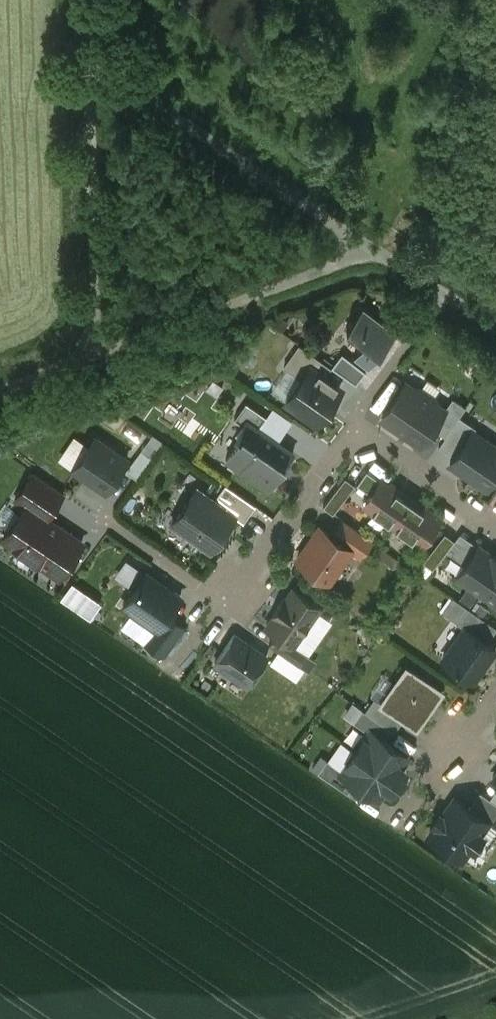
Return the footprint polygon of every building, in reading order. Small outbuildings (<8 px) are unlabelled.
[(398,331),(364,305),(347,326),(366,340),(355,355),(369,366),(380,352),(381,352),(398,331)] [(301,344),(285,366),(302,378),(309,369),(303,365),(312,352),(301,344)] [(332,366),(312,352),(303,365),(309,369),(311,366),(325,376),(332,366)] [(367,370),(343,352),(332,366),(357,383),(367,370)] [(302,378),(287,400),(318,422),(342,387),(325,376),(311,366),(309,369),(302,378)] [(406,383),(383,416),(422,442),(444,410),(433,402),(436,398),(420,387),(417,391),(406,383)] [(267,415),(247,401),(235,418),(244,424),(247,419),(259,427),(267,415)] [(259,427),(247,419),(244,424),(237,434),(242,437),(227,458),(269,488),(294,452),(259,427)] [(473,430),(451,462),(486,486),(495,472),(495,446),(473,430)] [(128,458),(96,437),(74,469),(106,491),(128,458)] [(148,441),(127,470),(138,478),(159,449),(148,441)] [(406,496),(368,469),(358,483),(372,493),(365,503),(422,543),(439,519),(415,503),(416,501),(407,494),(406,496)] [(65,492),(35,472),(16,499),(26,506),(27,505),(47,518),(65,492)] [(346,476),(324,505),(334,513),(356,484),(346,476)] [(256,505),(226,484),(215,500),(235,514),(245,521),(256,505)] [(215,500),(198,488),(174,523),(211,548),(219,537),(221,538),(228,527),(227,526),(235,514),(215,500)] [(47,518),(27,505),(26,506),(5,538),(18,547),(16,550),(36,564),(39,561),(61,576),(83,543),(47,518)] [(372,539),(344,519),(333,535),(353,548),(352,549),(361,555),(372,539)] [(333,535),(321,526),(298,558),(330,581),(352,549),(353,548),(333,535)] [(446,532),(430,553),(439,560),(455,539),(446,532)] [(460,533),(449,549),(468,562),(479,546),(460,533)] [(480,545),(479,546),(468,562),(458,576),(484,593),(495,576),(495,556),(480,545)] [(430,553),(424,561),(433,568),(439,560),(430,553)] [(147,573),(124,605),(158,628),(159,629),(168,615),(181,597),(147,573)] [(484,593),(495,602),(495,576),(484,593)] [(295,588),(286,600),(284,598),(273,614),(276,615),(267,627),(277,634),(294,645),(294,644),(321,606),(295,588)] [(459,621),(469,607),(453,597),(443,611),(459,621)] [(469,607),(459,621),(458,623),(465,627),(466,627),(488,642),(495,631),(495,626),(469,607)] [(183,626),(168,615),(159,629),(158,628),(147,643),(163,654),(183,626)] [(466,627),(465,627),(443,659),(475,680),(495,650),(495,648),(488,642),(466,627)] [(268,657),(235,634),(216,662),(248,685),(268,657)] [(294,645),(277,634),(270,644),(300,664),(307,653),(294,644),(294,645)] [(443,691),(407,666),(395,682),(399,684),(385,704),(408,720),(417,727),(443,691)] [(354,721),(369,732),(371,729),(386,739),(393,729),(363,709),(354,721)] [(356,751),(400,781),(404,774),(402,766),(409,756),(386,739),(371,729),(369,732),(356,751)] [(395,788),(400,781),(356,751),(343,769),(341,772),(356,783),(379,799),(386,789),(395,788)] [(341,772),(343,769),(323,756),(314,769),(349,793),(356,783),(341,772)] [(470,807),(489,821),(489,822),(495,827),(495,801),(481,791),(470,807)] [(489,822),(489,821),(470,807),(456,798),(444,816),(440,814),(433,824),(437,826),(430,836),(463,859),(471,846),(475,849),(485,834),(482,832),(489,822)]
